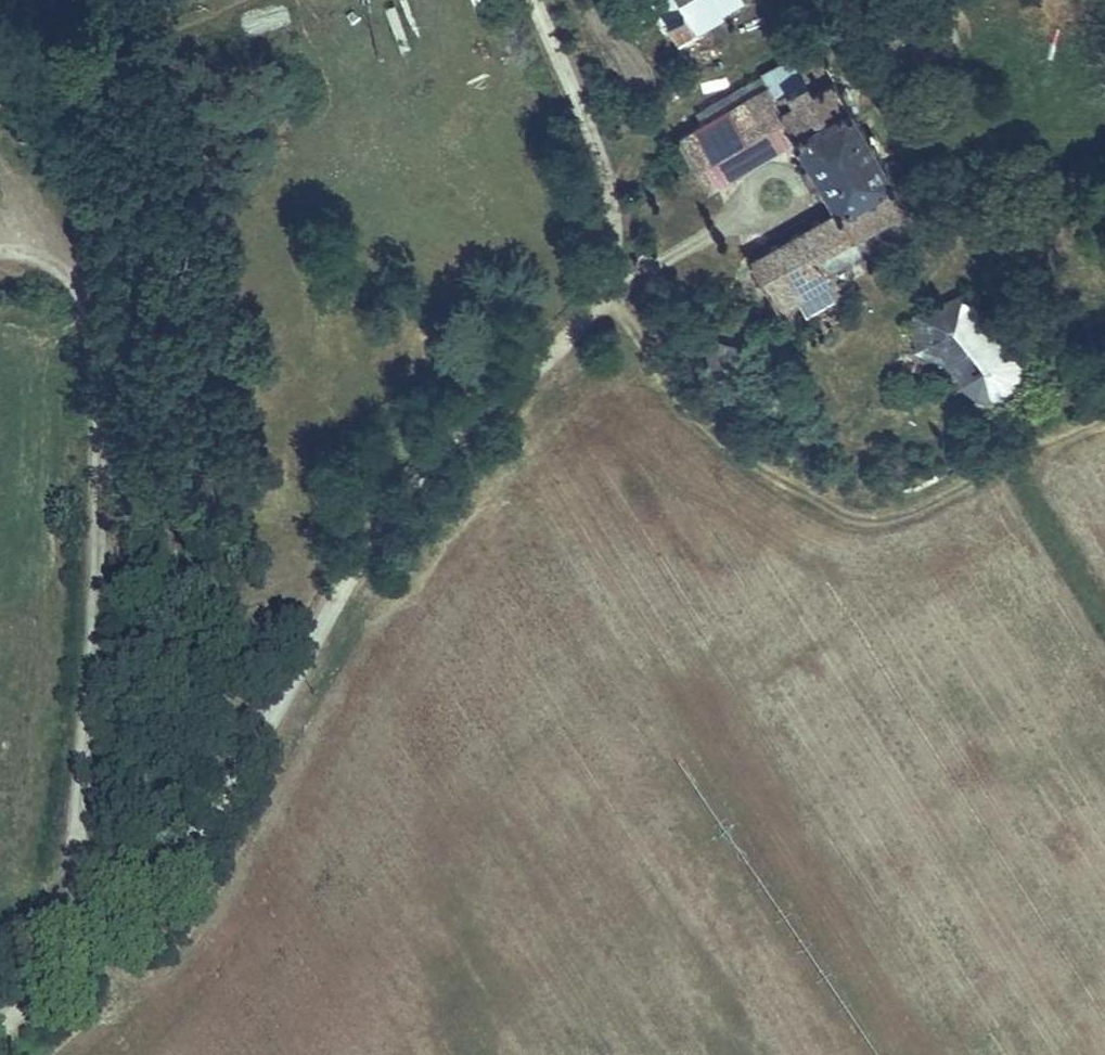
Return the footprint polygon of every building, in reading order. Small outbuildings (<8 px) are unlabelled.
[(690,18),(719,0),(680,0),(690,18)] [(257,11),(259,23),(289,18),(287,5),(257,11)] [(752,250),(779,293),(860,242),(911,213),(826,76),(808,86),(799,72),(771,88),(764,77),(682,132),(710,177),(787,129),(832,201),(752,250)] [(829,282),(800,298),(807,312),(837,296),(829,282)] [(1013,349),(968,293),(920,317),(903,330),(921,352),(953,350),(979,381),(983,385),(989,388),(995,389),(1002,389),(1008,388),(1017,383),(1025,371),(1026,364),(1026,358),(1025,352),(1020,344),(1013,349)]
